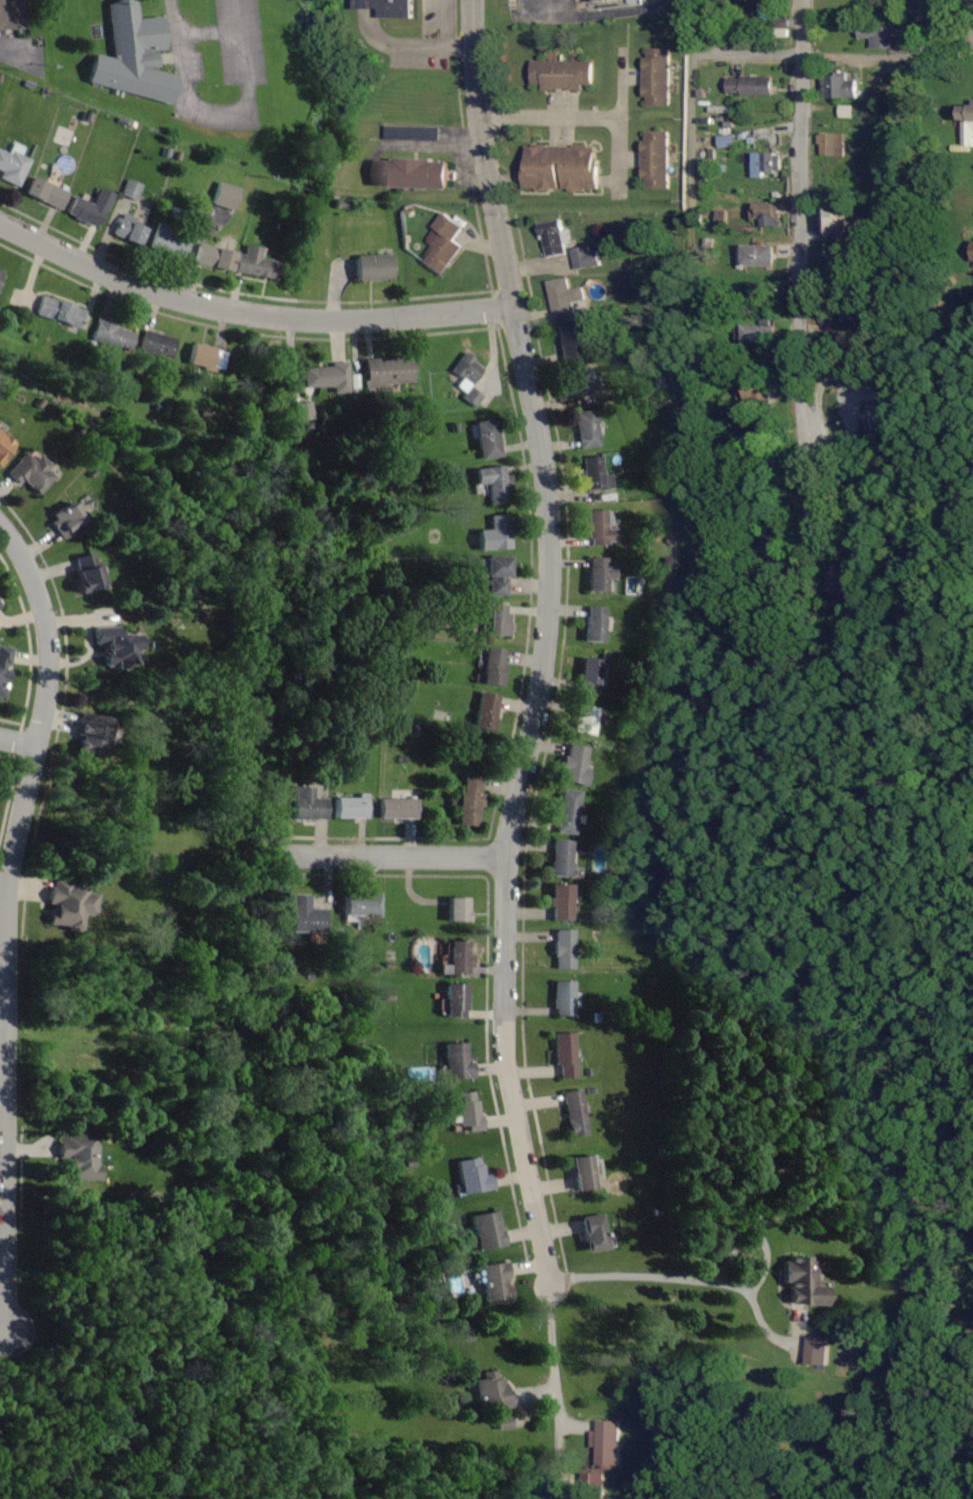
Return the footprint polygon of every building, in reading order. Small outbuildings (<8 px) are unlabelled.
[(24,30),(23,0),(0,0),(0,31),(24,30)] [(85,84),(169,104),(176,77),(155,68),(154,51),(163,50),(160,17),(136,20),(134,0),(126,1),(106,3),(111,59),(92,54),(87,76),(85,84)] [(411,0),(354,0),(354,10),(379,9),(379,19),(411,18),(411,0)] [(890,49),(891,29),(858,28),(858,39),(870,39),(870,49),(890,49)] [(669,49),(642,49),(642,99),(646,99),(646,108),(668,108),(669,49)] [(591,62),(530,61),(530,90),(580,90),(580,86),(590,86),(591,62)] [(855,99),(855,80),(846,80),(846,75),(822,75),(821,98),(855,99)] [(726,95),(771,96),(772,78),(727,77),(726,95)] [(852,118),(852,106),(838,106),(838,118),(852,118)] [(961,146),(972,147),(972,106),(962,106),(961,146)] [(668,132),(646,132),(645,141),(642,141),(641,189),(666,190),(668,132)] [(844,134),(817,134),(817,144),(820,144),(820,157),(843,157),(844,134)] [(1,171),(0,173),(0,179),(19,187),(30,159),(20,155),(24,146),(13,141),(8,153),(0,149),(0,171),(1,171)] [(523,147),(523,190),(559,190),(595,190),(595,147),(523,147)] [(779,154),(752,153),(751,178),(764,179),(764,174),(779,174),(779,154)] [(377,189),(448,190),(448,162),(377,161),(377,189)] [(61,207),(66,189),(28,178),(23,197),(61,207)] [(140,185),(126,179),(120,194),(134,200),(140,185)] [(238,187),(217,182),(211,204),(232,209),(238,187)] [(73,195),(65,213),(96,228),(112,194),(98,187),(91,203),(73,195)] [(751,204),(751,220),(760,220),(760,226),(777,227),(778,204),(751,204)] [(835,208),(823,208),(823,235),(848,234),(847,215),(836,215),(835,208)] [(715,211),(714,225),(725,225),(726,211),(715,211)] [(144,227),(129,223),(131,216),(120,213),(113,237),(139,244),(144,227)] [(419,263),(441,276),(461,245),(453,240),(462,226),(441,213),(425,239),(431,243),(419,263)] [(545,257),(564,254),(560,219),(535,222),(537,235),(542,235),(545,257)] [(189,236),(156,226),(149,249),(182,259),(189,236)] [(229,271),(233,252),(198,243),(193,262),(229,271)] [(774,266),(774,244),(743,244),(743,266),(774,266)] [(275,278),(278,260),(259,258),(260,247),(244,245),(243,254),(237,253),(234,273),(275,278)] [(589,251),(588,245),(571,248),(574,270),(599,266),(597,250),(589,251)] [(356,281),(393,280),(392,254),(355,255),(356,281)] [(553,317),(575,313),(574,309),(586,306),(582,286),(569,289),(567,277),(546,281),(553,317)] [(83,309),(40,295),(34,314),(77,328),(83,309)] [(127,353),(135,330),(97,318),(89,340),(127,353)] [(579,336),(587,335),(585,322),(557,325),(561,360),(581,357),(579,336)] [(744,343),(771,342),(771,325),(743,325),(744,343)] [(138,350),(169,360),(176,339),(145,329),(138,350)] [(187,363),(223,370),(227,351),(191,344),(187,363)] [(470,387),(483,367),(463,353),(450,371),(461,378),(455,386),(464,392),(461,397),(475,407),(483,396),(470,387)] [(413,357),(363,358),(364,385),(413,383),(413,357)] [(332,387),(332,392),(348,392),(348,362),(329,362),(329,366),(301,367),(302,387),(332,387)] [(591,378),(589,366),(568,370),(573,394),(599,389),(597,377),(591,378)] [(737,382),(736,400),(768,400),(769,383),(737,382)] [(315,418),(311,401),(293,405),(297,422),(315,418)] [(580,449),(601,445),(594,409),(573,413),(580,449)] [(865,430),(892,429),(891,409),(865,410),(865,430)] [(500,457),(494,419),(468,423),(471,438),(475,438),(479,460),(500,457)] [(15,442),(0,433),(0,466),(15,442)] [(53,477),(46,470),(50,465),(38,454),(34,459),(25,451),(5,473),(18,485),(22,480),(37,495),(53,477)] [(584,490),(613,489),(613,474),(602,475),(602,456),(583,457),(584,490)] [(488,504),(504,503),(502,466),(473,467),(474,484),(486,483),(488,504)] [(50,513),(54,521),(50,523),(58,538),(85,523),(73,501),(50,513)] [(587,511),(589,546),(609,544),(609,541),(621,541),(620,528),(609,529),(608,510),(587,511)] [(476,530),(477,550),(511,549),(509,514),(488,515),(489,530),(476,530)] [(506,596),(507,576),(510,576),(510,557),(486,556),(485,595),(506,596)] [(607,591),(607,581),(617,581),(617,566),(608,566),(608,558),(588,557),(588,591),(607,591)] [(97,589),(95,558),(75,559),(77,590),(97,589)] [(482,611),(481,635),(509,635),(509,612),(506,612),(506,604),(488,604),(488,611),(482,611)] [(585,641),(605,642),(606,607),(587,606),(585,641)] [(130,633),(115,634),(115,627),(92,628),(93,647),(100,647),(101,667),(131,666),(130,633)] [(3,699),(7,668),(6,668),(9,648),(0,646),(0,698),(3,699)] [(505,649),(484,647),(480,684),(501,686),(505,649)] [(580,691),(600,692),(602,659),(582,658),(580,691)] [(497,694),(477,692),(473,729),(493,731),(497,694)] [(593,736),(598,708),(576,704),(571,732),(593,736)] [(99,755),(104,717),(78,714),(74,752),(99,755)] [(590,748),(568,744),(562,770),(564,770),(562,781),(587,786),(590,769),(585,768),(590,748)] [(483,777),(460,776),(458,824),(478,825),(478,807),(481,808),(483,777)] [(313,787),(291,786),(291,819),(328,820),(328,799),(313,798),(313,787)] [(582,791),(562,788),(555,832),(575,835),(582,791)] [(334,798),(333,818),(367,819),(368,794),(359,794),(359,798),(334,798)] [(418,819),(419,800),(380,799),(380,818),(418,819)] [(571,877),(573,841),(552,840),(551,876),(571,877)] [(79,931),(79,915),(92,916),(92,894),(82,893),(82,888),(68,887),(68,881),(49,880),(48,905),(49,905),(49,925),(63,925),(63,930),(79,931)] [(572,884),(550,885),(551,921),(572,920),(572,884)] [(380,919),(380,895),(343,895),(343,919),(380,919)] [(290,932),(324,932),(324,909),(310,909),(310,896),(290,896),(290,932)] [(469,898),(447,897),(447,921),(468,922),(469,898)] [(554,970),(574,970),(574,929),(553,930),(554,970)] [(468,974),(468,942),(444,941),(444,965),(438,965),(438,974),(468,974)] [(574,1016),(574,1008),(580,1008),(580,993),(575,993),(575,982),(553,982),(553,1016),(574,1016)] [(466,984),(445,984),(445,1018),(466,1018),(466,984)] [(574,1033),(554,1034),(555,1067),(559,1067),(560,1079),(576,1078),(574,1033)] [(444,1044),(445,1079),(473,1079),(473,1059),(467,1060),(467,1043),(444,1044)] [(562,1092),(569,1137),(588,1134),(581,1089),(562,1092)] [(456,1127),(465,1127),(465,1131),(480,1131),(479,1099),(474,1100),(474,1092),(455,1093),(456,1127)] [(64,1181),(94,1181),(94,1141),(79,1141),(79,1134),(57,1134),(56,1160),(64,1160),(64,1181)] [(597,1189),(594,1155),(573,1157),(576,1191),(597,1189)] [(493,1189),(491,1174),(483,1175),(480,1157),(455,1161),(461,1195),(493,1189)] [(471,1215),(475,1251),(503,1248),(499,1212),(471,1215)] [(605,1215),(582,1216),(583,1252),(606,1251),(605,1215)] [(827,1306),(827,1287),(815,1287),(816,1259),(783,1258),(782,1285),(788,1285),(788,1305),(827,1306)] [(507,1264),(481,1265),(482,1302),(508,1301),(507,1264)] [(804,1365),(826,1365),(827,1337),(805,1337),(804,1365)] [(512,1408),(510,1390),(505,1390),(504,1379),(496,1379),(496,1373),(472,1374),(474,1410),(512,1408)] [(496,1430),(511,1429),(510,1416),(495,1418),(496,1430)] [(589,1434),(589,1447),(595,1447),(595,1465),(617,1465),(618,1421),(595,1421),(595,1434),(589,1434)] [(596,1493),(602,1493),(603,1474),(581,1473),(580,1498),(596,1498),(596,1493)]
